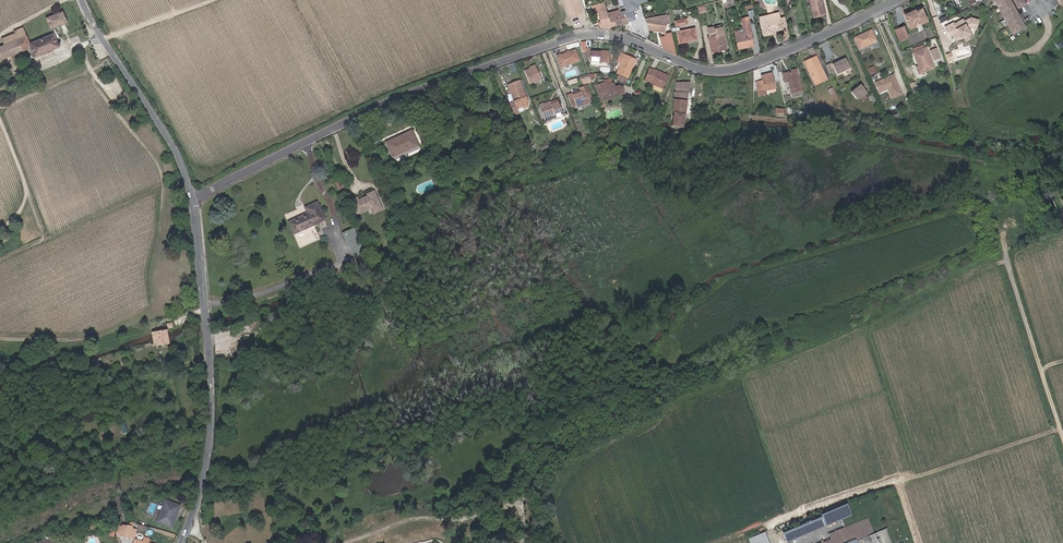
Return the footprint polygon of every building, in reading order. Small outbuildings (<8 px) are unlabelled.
[(577,0),(565,0),(569,14),(581,10),(577,0)] [(635,18),(633,10),(640,8),(639,3),(648,1),(648,0),(622,0),(624,6),(621,7),(620,9),(607,13),(609,18),(613,17),(615,25),(635,18)] [(824,12),(821,0),(811,0),(810,0),(814,16),(818,15),(818,13),(824,12)] [(1009,0),(994,0),(1013,34),(1024,28),(1022,24),(1024,23),(1020,16),(1018,17),(1009,0)] [(1025,5),(1022,0),(1017,0),(1014,1),(1018,9),(1025,5)] [(609,18),(607,13),(606,9),(605,6),(599,8),(598,5),(593,6),(593,10),(594,12),(599,11),(602,20),(604,26),(611,26),(615,25),(613,17),(609,18)] [(914,11),(905,15),(910,26),(926,19),(922,9),(917,11),(916,11),(917,12),(915,13),(914,11)] [(67,23),(63,12),(45,19),(48,25),(50,29),(67,23)] [(760,18),(764,36),(773,34),(773,31),(782,29),(780,18),(779,14),(768,16),(760,18)] [(646,21),(649,28),(651,29),(664,31),(666,23),(661,22),(662,16),(646,19),(646,21)] [(751,39),(752,39),(748,18),(741,20),(744,30),(745,34),(736,36),(739,49),(752,46),(751,39)] [(976,28),(978,20),(970,18),(959,24),(958,22),(954,25),(953,23),(945,28),(950,37),(954,35),(957,41),(971,33),(968,29),(972,27),(976,28)] [(906,35),(902,25),(894,28),(899,39),(906,35)] [(719,35),(711,37),(709,38),(712,53),(717,52),(721,51),(726,50),(723,35),(725,34),(723,27),(718,28),(719,35)] [(0,48),(0,61),(30,49),(33,55),(33,56),(32,56),(32,57),(32,58),(33,58),(34,58),(34,59),(42,55),(43,56),(51,52),(59,48),(58,48),(59,47),(59,46),(59,45),(58,45),(58,44),(57,44),(57,45),(51,34),(29,44),(22,28),(14,32),(15,34),(1,40),(4,46),(0,48)] [(694,28),(677,32),(680,44),(697,40),(694,28)] [(709,30),(711,37),(719,35),(718,28),(709,30)] [(862,35),(853,39),(857,48),(875,41),(870,29),(861,33),(862,35)] [(660,39),(662,48),(675,54),(671,32),(665,34),(665,36),(663,36),(664,38),(660,39)] [(930,50),(934,60),(941,57),(937,47),(930,50)] [(917,66),(915,67),(917,75),(932,69),(925,48),(913,53),(917,66)] [(568,51),(566,52),(560,54),(556,56),(560,66),(578,60),(574,49),(568,51)] [(601,62),(608,63),(610,52),(591,50),(591,49),(587,49),(586,56),(590,57),(590,61),(593,61),(599,62),(601,62)] [(629,68),(633,58),(621,53),(617,60),(621,62),(616,72),(627,77),(630,69),(629,68)] [(806,68),(807,71),(812,84),(824,79),(815,55),(809,58),(810,60),(803,62),(806,68)] [(830,63),(825,66),(828,74),(834,71),(835,74),(849,68),(844,58),(831,65),(830,63)] [(530,69),(529,68),(523,70),(529,83),(540,78),(536,67),(530,69)] [(665,76),(649,69),(643,81),(659,88),(665,76)] [(785,73),(785,72),(780,72),(782,82),(785,82),(787,93),(798,92),(794,70),(789,70),(790,73),(787,73),(785,73)] [(769,80),(768,71),(759,73),(760,78),(759,78),(758,78),(756,81),(756,86),(760,88),(771,86),(770,80),(769,80)] [(760,93),(760,91),(761,91),(760,88),(756,86),(756,81),(758,78),(758,76),(752,77),(753,93),(760,93)] [(884,90),(887,90),(891,99),(900,95),(892,77),(887,79),(888,80),(886,81),(885,80),(875,84),(878,92),(884,90)] [(523,95),(522,92),(521,93),(517,84),(519,84),(517,80),(507,85),(512,96),(515,102),(509,104),(514,115),(519,113),(517,109),(522,107),(524,108),(527,107),(527,105),(527,103),(523,95)] [(616,93),(614,87),(612,83),(610,84),(606,85),(604,82),(595,85),(599,99),(603,98),(604,99),(611,97),(611,95),(616,93)] [(689,88),(689,82),(676,82),(676,88),(674,88),(674,93),(674,111),(673,121),(683,123),(689,88)] [(909,85),(913,94),(920,91),(916,82),(909,85)] [(579,87),(580,90),(585,89),(587,95),(589,94),(586,84),(579,87)] [(860,85),(850,92),(855,99),(858,99),(866,93),(860,85)] [(618,86),(614,87),(616,93),(616,96),(622,94),(620,87),(618,86)] [(580,90),(579,91),(577,91),(578,93),(571,95),(571,94),(566,96),(570,106),(575,104),(575,105),(580,103),(581,105),(590,101),(587,95),(585,89),(580,90)] [(549,101),(538,106),(543,117),(561,110),(557,101),(550,103),(549,101)] [(411,129),(384,140),(391,156),(417,144),(411,129)] [(371,206),(379,203),(372,188),(368,191),(368,192),(357,197),(356,194),(351,197),(356,209),(370,203),(371,206)] [(298,243),(318,235),(312,221),(323,216),(315,198),(303,204),(306,209),(286,218),(298,243)] [(358,236),(353,224),(341,229),(347,241),(358,236)] [(358,236),(347,241),(352,254),(349,255),(355,267),(369,261),(358,236)] [(168,342),(166,331),(166,329),(150,332),(150,333),(153,344),(153,346),(169,343),(168,342)] [(163,505),(156,522),(171,528),(180,507),(168,502),(166,506),(163,505)] [(816,513),(816,514),(842,504),(841,503),(816,513)] [(842,504),(816,514),(807,518),(806,518),(801,520),(777,530),(782,541),(821,525),(827,523),(846,515),(842,504)] [(827,538),(829,542),(851,542),(849,539),(868,532),(862,516),(843,524),(825,532),(827,538)] [(131,527),(122,524),(119,535),(129,537),(131,527)]
